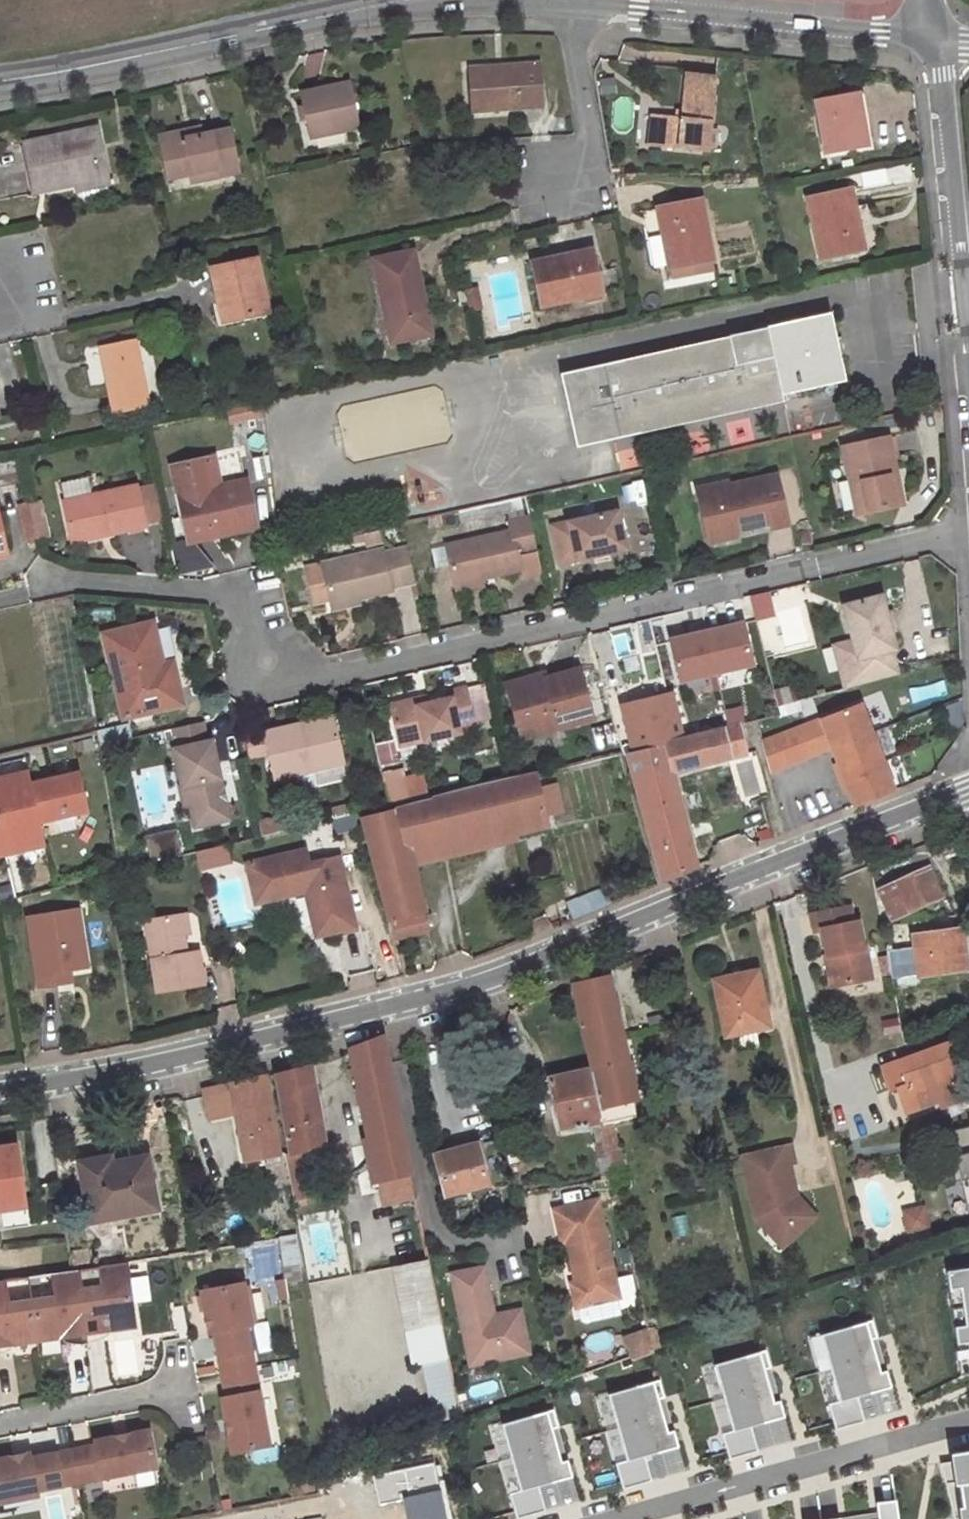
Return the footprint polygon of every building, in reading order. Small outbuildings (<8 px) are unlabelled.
[(531,100),(529,67),(514,68),(513,63),(464,68),(468,111),(517,106),(517,101),(531,100)] [(705,151),(713,76),(683,74),(679,118),(649,116),(646,145),(705,151)] [(357,129),(349,86),(299,95),(308,139),(357,129)] [(867,144),(857,92),(815,101),(825,153),(867,144)] [(186,139),(201,136),(200,128),(185,131),(186,139)] [(238,172),(230,130),(201,136),(186,139),(185,131),(161,136),(170,178),(193,173),(217,168),(219,176),(238,172)] [(97,177),(87,131),(14,147),(25,194),(68,184),(97,177)] [(217,168),(193,173),(194,181),(219,176),(217,168)] [(97,177),(68,184),(71,193),(99,187),(97,177)] [(863,250),(852,192),(808,201),(821,259),(863,250)] [(712,258),(700,199),(658,208),(669,267),(712,258)] [(658,235),(646,237),(650,268),(663,267),(658,235)] [(542,304),(584,295),(585,301),(603,297),(593,248),(534,262),(542,304)] [(431,333),(413,251),(374,260),(393,342),(431,333)] [(269,310),(257,258),(214,268),(225,320),(269,310)] [(466,290),(469,305),(479,303),(476,288),(466,290)] [(471,313),(481,311),(479,303),(469,305),(471,313)] [(727,337),(602,363),(617,435),(782,403),(780,393),(842,381),(828,314),(727,336),(727,337)] [(147,402),(133,335),(97,341),(111,409),(147,402)] [(88,385),(99,384),(96,346),(85,347),(88,385)] [(617,435),(602,363),(569,370),(584,442),(617,435)] [(427,389),(343,405),(353,459),(438,443),(427,389)] [(841,447),(855,516),(900,507),(896,486),(889,483),(887,473),(894,471),(887,438),(841,447)] [(180,466),(196,539),(257,525),(248,482),(216,489),(209,460),(180,466)] [(896,486),(894,471),(887,473),(889,483),(896,486)] [(775,477),(694,493),(704,538),(705,538),(733,532),(767,526),(769,530),(785,527),(775,477)] [(152,523),(171,518),(162,481),(144,486),(152,523)] [(79,534),(119,525),(121,532),(153,524),(152,523),(144,486),(144,484),(72,500),(79,534)] [(18,503),(21,541),(46,538),(43,500),(18,503)] [(14,553),(4,511),(0,512),(0,556),(14,553)] [(615,511),(550,525),(557,562),(589,555),(603,552),(623,548),(615,511)] [(508,530),(443,545),(451,581),(476,575),(517,567),(514,553),(531,549),(523,515),(506,519),(508,530)] [(119,525),(79,534),(81,540),(121,532),(119,525)] [(357,532),(360,544),(376,540),(374,529),(357,532)] [(798,529),(796,544),(804,545),(805,541),(810,541),(808,530),(798,529)] [(733,532),(705,538),(704,538),(705,544),(735,538),(733,532)] [(443,546),(430,547),(432,568),(445,567),(443,546)] [(377,551),(316,564),(324,599),(325,604),(353,597),(387,590),(386,586),(410,581),(402,549),(378,554),(377,551)] [(517,567),(518,574),(536,570),(531,549),(514,553),(517,567)] [(603,552),(589,555),(591,562),(605,560),(603,552)] [(316,564),(299,568),(308,603),(324,599),(316,564)] [(453,590),(479,585),(476,575),(451,581),(453,590)] [(751,598),(755,619),(771,615),(767,595),(751,598)] [(353,597),(325,604),(327,610),(354,604),(353,597)] [(51,721),(89,715),(68,598),(31,605),(51,721)] [(852,641),(856,658),(851,660),(857,686),(896,676),(890,650),(893,649),(889,632),(884,615),(880,599),(844,608),(852,641)] [(884,615),(889,632),(895,630),(890,614),(884,615)] [(101,635),(123,719),(185,704),(177,673),(167,675),(163,663),(153,622),(101,635)] [(742,623),(705,631),(715,673),(751,664),(742,623)] [(715,673),(705,631),(669,639),(678,681),(715,673)] [(852,641),(833,646),(844,690),(857,686),(851,660),(856,658),(852,641)] [(177,673),(173,660),(163,663),(167,675),(177,673)] [(547,688),(511,697),(521,737),(592,718),(578,668),(545,677),(547,688)] [(511,697),(547,688),(545,677),(544,672),(507,681),(511,697)] [(445,701),(424,706),(414,708),(412,701),(386,707),(395,741),(420,735),(422,743),(456,735),(454,728),(469,724),(460,689),(444,693),(445,701)] [(680,734),(670,695),(621,708),(631,747),(680,734)] [(414,708),(424,706),(422,698),(412,701),(414,708)] [(858,706),(818,721),(829,749),(829,750),(869,734),(858,706)] [(778,731),(775,717),(742,726),(745,739),(778,731)] [(331,718),(297,726),(299,733),(332,725),(331,718)] [(176,749),(185,786),(195,784),(200,803),(194,804),(200,827),(237,818),(218,739),(212,740),(207,720),(176,727),(181,748),(176,749)] [(818,721),(804,727),(815,754),(829,749),(818,721)] [(275,780),(342,765),(332,725),(299,733),(297,726),(264,734),(275,780)] [(804,727),(759,744),(767,773),(815,754),(804,727)] [(742,757),(734,728),(682,741),(662,747),(663,750),(634,757),(628,759),(660,880),(695,871),(670,776),(742,757)] [(631,747),(634,757),(663,750),(662,747),(682,741),(680,734),(631,747)] [(869,734),(829,750),(841,779),(880,763),(869,734)] [(420,735),(395,741),(397,748),(422,743),(420,735)] [(880,763),(841,779),(852,808),(892,793),(880,763)] [(422,768),(381,775),(385,805),(426,799),(422,768)] [(17,851),(15,839),(43,832),(41,821),(89,810),(80,771),(32,783),(29,770),(0,777),(0,855),(17,851)] [(546,826),(533,773),(500,781),(513,833),(546,826)] [(393,812),(403,849),(439,841),(442,851),(468,845),(513,833),(500,781),(430,798),(431,802),(393,812)] [(183,786),(188,805),(194,804),(200,803),(195,784),(185,786),(183,786)] [(394,942),(426,932),(403,849),(393,812),(360,819),(394,942)] [(15,839),(17,851),(46,844),(43,832),(15,839)] [(225,843),(193,853),(198,870),(230,861),(225,843)] [(470,855),(468,845),(442,851),(445,862),(470,855)] [(307,866),(304,852),(257,863),(266,902),(304,893),(313,931),(322,936),(354,929),(337,859),(307,866)] [(257,863),(245,866),(254,905),(266,902),(257,863)] [(942,896),(928,868),(878,893),(892,921),(942,896)] [(836,987),(870,980),(865,949),(862,950),(857,923),(853,924),(849,909),(811,916),(814,933),(820,932),(826,958),(830,957),(835,983),(836,987)] [(88,970),(78,910),(32,918),(43,989),(62,986),(59,974),(71,972),(88,970)] [(181,917),(184,937),(190,936),(187,916),(181,917)] [(147,922),(157,994),(204,988),(198,954),(187,956),(184,937),(181,917),(147,922)] [(958,933),(966,971),(968,970),(968,931),(958,933)] [(966,971),(958,933),(913,942),(916,954),(887,960),(890,976),(892,987),(966,971)] [(886,956),(879,958),(883,978),(890,976),(887,960),(886,956)] [(824,958),(830,984),(835,983),(830,957),(826,958),(824,958)] [(73,984),(71,972),(59,974),(62,986),(73,984)] [(766,1027),(755,973),(712,982),(723,1036),(766,1027)] [(636,1104),(605,974),(571,983),(594,1076),(590,1077),(599,1113),(636,1104)] [(377,1183),(409,1177),(380,1037),(349,1050),(377,1183)] [(960,1067),(952,1044),(879,1071),(886,1093),(896,1089),(905,1114),(937,1104),(962,1095),(953,1069),(960,1067)] [(288,1155),(324,1148),(310,1068),(274,1075),(288,1155)] [(207,1110),(233,1103),(245,1159),(281,1149),(268,1076),(203,1091),(207,1110)] [(550,1086),(561,1136),(592,1129),(602,1127),(599,1113),(590,1077),(550,1086)] [(964,1101),(962,1095),(937,1104),(939,1110),(964,1101)] [(614,1179),(622,1177),(610,1125),(602,1127),(614,1179)] [(950,1129),(962,1212),(968,1211),(968,1126),(950,1129)] [(592,1129),(605,1181),(614,1179),(602,1127),(592,1129)] [(0,1147),(0,1229),(29,1225),(17,1144),(0,1147)] [(788,1146),(738,1158),(752,1219),(779,1249),(813,1217),(794,1196),(788,1164),(793,1163),(788,1146)] [(486,1185),(477,1147),(435,1156),(443,1194),(486,1185)] [(324,1148),(288,1155),(296,1199),(332,1193),(324,1148)] [(89,1225),(155,1213),(151,1191),(147,1192),(142,1162),(100,1169),(99,1162),(79,1166),(89,1225)] [(382,1206),(415,1199),(409,1177),(377,1183),(382,1206)] [(568,1245),(576,1283),(580,1303),(587,1307),(612,1302),(619,1300),(597,1204),(555,1213),(561,1241),(568,1245)] [(906,1213),(911,1233),(930,1228),(926,1209),(906,1213)] [(268,1282),(299,1279),(295,1237),(264,1240),(268,1282)] [(390,1267),(404,1332),(440,1325),(427,1260),(390,1267)] [(133,1329),(126,1265),(0,1280),(0,1348),(133,1329)] [(959,1376),(968,1375),(968,1266),(945,1269),(959,1376)] [(472,1371),(530,1358),(522,1322),(500,1326),(495,1323),(494,1320),(483,1273),(452,1279),(472,1371)] [(580,1303),(576,1283),(571,1285),(576,1310),(587,1307),(580,1303)] [(203,1297),(211,1338),(216,1337),(221,1362),(254,1356),(249,1331),(254,1330),(247,1289),(203,1297)] [(591,1324),(616,1318),(612,1302),(587,1307),(591,1324)] [(520,1315),(494,1320),(495,1323),(500,1326),(522,1322),(520,1315)] [(440,1325),(404,1332),(410,1365),(421,1363),(447,1358),(440,1325)] [(864,1325),(820,1337),(838,1402),(854,1397),(889,1388),(885,1373),(878,1375),(864,1325)] [(643,1328),(620,1337),(627,1357),(651,1349),(643,1328)] [(758,1354),(714,1367),(732,1432),(748,1427),(782,1418),(778,1403),(771,1404),(758,1354)] [(254,1356),(221,1362),(224,1378),(257,1372),(254,1356)] [(459,1418),(447,1358),(421,1363),(433,1423),(459,1418)] [(272,1450),(257,1372),(224,1378),(228,1403),(223,1403),(234,1458),(272,1450)] [(651,1385),(607,1397),(625,1462),(641,1458),(675,1448),(671,1433),(664,1435),(651,1385)] [(861,1423),(854,1397),(838,1402),(826,1405),(833,1431),(861,1423)] [(547,1413),(503,1425),(521,1490),(537,1486),(572,1476),(568,1461),(561,1463),(547,1413)] [(755,1453),(748,1427),(732,1432),(719,1435),(726,1461),(755,1453)] [(150,1436),(97,1446),(98,1450),(72,1454),(78,1487),(157,1472),(150,1436)] [(957,1518),(968,1518),(968,1453),(948,1456),(957,1518)] [(57,1457),(63,1490),(78,1487),(72,1454),(57,1457)] [(38,1500),(37,1494),(63,1490),(57,1457),(31,1462),(30,1458),(0,1463),(0,1506),(38,1500)] [(648,1483),(641,1458),(625,1462),(612,1466),(619,1491),(648,1483)] [(372,1477),(379,1504),(402,1499),(439,1490),(433,1463),(372,1477)] [(537,1486),(521,1490),(509,1494),(514,1512),(516,1518),(517,1518),(544,1512),(537,1486)] [(402,1499),(407,1518),(446,1518),(439,1490),(402,1499)] [(877,1518),(897,1518),(895,1501),(875,1503),(877,1518)]
